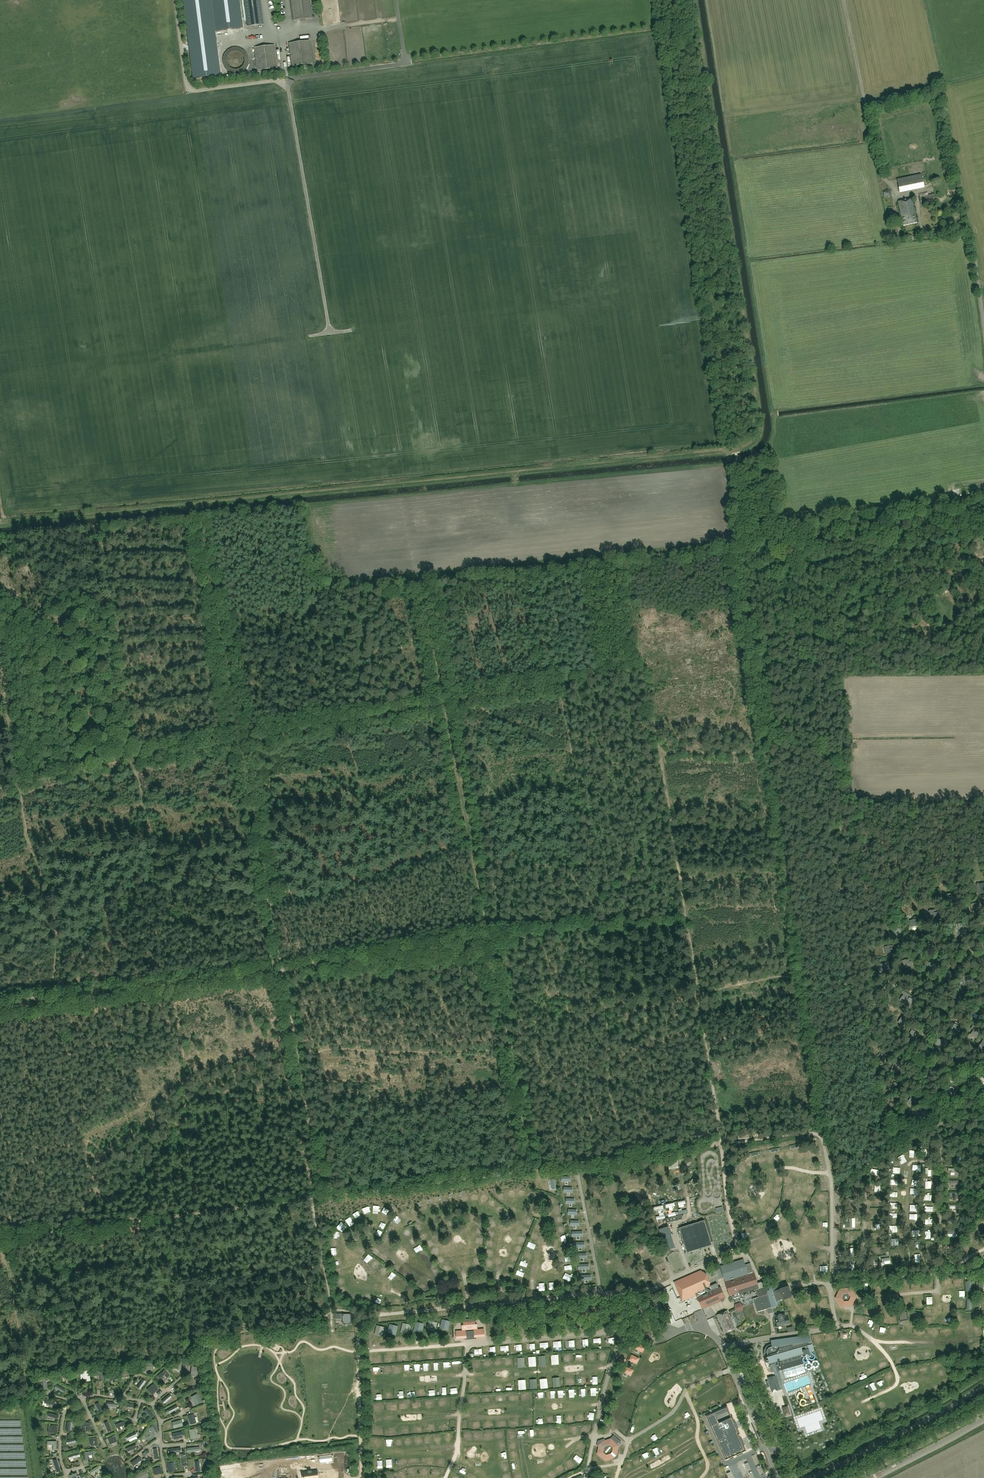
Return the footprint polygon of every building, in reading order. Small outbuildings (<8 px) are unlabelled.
[(194,79),(221,76),(216,31),(244,28),(240,0),(184,0),(194,79)] [(260,0),(244,0),(248,27),(263,25),(260,0)] [(310,0),(291,0),(293,21),(313,19),(310,0)] [(312,64),(309,41),(289,43),(292,67),(312,64)] [(275,45),(254,48),(257,72),(278,69),(275,45)] [(913,176),(916,188),(924,186),(921,174),(913,176)] [(919,197),(921,206),(936,202),(935,194),(919,197)] [(912,199),(898,202),(903,226),(917,223),(912,199)] [(947,901),(955,900),(956,900),(956,896),(955,896),(954,893),(945,895),(947,901)] [(916,927),(916,926),(919,926),(918,919),(909,920),(910,927),(911,927),(912,928),(912,929),(914,930),(915,929),(916,929),(916,927)] [(967,926),(958,928),(959,934),(968,933),(967,926)] [(912,968),(912,966),(911,959),(902,960),(903,967),(909,966),(909,969),(912,968)] [(880,971),(889,970),(888,963),(879,965),(880,971)] [(952,972),(943,973),(945,980),(953,978),(952,972)] [(964,986),(971,985),(970,982),(972,982),(972,979),(970,979),(969,975),(963,977),(964,986)] [(909,1005),(912,1000),(911,999),(912,997),(903,991),(901,993),(903,994),(900,1000),(909,1005)] [(981,1017),(983,1010),(983,1009),(979,1006),(975,1014),(981,1017)] [(903,1015),(898,1022),(903,1026),(908,1018),(903,1015)] [(955,1022),(951,1030),(957,1033),(961,1025),(955,1022)] [(976,1038),(979,1033),(976,1031),(977,1029),(975,1028),(975,1027),(973,1025),(971,1029),(973,1030),(971,1035),(969,1034),(967,1038),(970,1039),(972,1036),(976,1038)] [(909,1039),(915,1042),(918,1036),(917,1035),(918,1033),(911,1030),(909,1033),(912,1034),(909,1039)] [(939,1037),(935,1045),(941,1048),(945,1040),(939,1037)] [(926,1060),(929,1055),(931,1056),(933,1053),(925,1049),(920,1056),(926,1060)] [(887,1057),(881,1054),(879,1053),(878,1056),(879,1057),(877,1062),(883,1065),(887,1057)] [(897,1071),(901,1066),(903,1067),(905,1065),(896,1060),(892,1068),(897,1071)] [(968,1084),(973,1076),(967,1073),(962,1080),(968,1084)] [(899,1083),(893,1079),(888,1087),(894,1090),(899,1083)] [(950,1087),(947,1093),(953,1096),(957,1089),(949,1084),(948,1086),(950,1087)] [(918,1097),(912,1094),(908,1101),(914,1105),(918,1097)] [(884,1107),(890,1111),(894,1103),(889,1100),(884,1107)] [(919,1116),(925,1120),(930,1112),(924,1109),(919,1116)] [(555,1179),(548,1180),(549,1190),(557,1189),(555,1179)] [(666,1223),(683,1219),(681,1214),(665,1218),(666,1223)] [(704,1221),(679,1228),(687,1253),(712,1245),(711,1242),(704,1221)] [(668,1226),(659,1229),(665,1251),(675,1248),(668,1226)] [(691,1265),(703,1261),(701,1253),(688,1257),(691,1265)] [(371,1263),(375,1259),(370,1255),(367,1259),(371,1263)] [(750,1263),(745,1265),(743,1259),(720,1266),(725,1282),(728,1293),(731,1292),(731,1294),(732,1295),(739,1293),(752,1289),(755,1288),(757,1294),(759,1298),(753,1299),(757,1312),(771,1308),(777,1306),(780,1301),(792,1297),(789,1286),(778,1289),(777,1285),(771,1287),(766,1284),(761,1282),(757,1283),(754,1273),(753,1273),(750,1263)] [(377,1261),(373,1267),(378,1271),(383,1264),(377,1261)] [(402,1274),(405,1269),(400,1266),(396,1271),(402,1274)] [(381,1273),(385,1276),(390,1270),(386,1267),(381,1273)] [(699,1297),(703,1307),(721,1299),(721,1297),(722,1296),(718,1288),(715,1282),(707,1286),(700,1270),(674,1282),(682,1301),(693,1296),(692,1294),(697,1292),(699,1297)] [(389,1279),(393,1283),(399,1277),(394,1273),(389,1279)] [(400,1288),(405,1282),(402,1279),(397,1285),(400,1288)] [(427,1283),(421,1288),(424,1291),(430,1286),(427,1283)] [(852,1307),(857,1297),(850,1288),(839,1289),(837,1292),(835,1298),(841,1307),(844,1307),(852,1307)] [(735,1304),(734,1308),(734,1309),(738,1312),(743,1311),(743,1305),(739,1302),(735,1304)] [(717,1315),(725,1333),(735,1329),(727,1311),(717,1315)] [(908,1321),(907,1311),(898,1312),(899,1322),(908,1321)] [(923,1314),(914,1311),(911,1320),(919,1323),(923,1314)] [(776,1320),(777,1325),(789,1323),(788,1318),(785,1318),(784,1313),(776,1315),(776,1320)] [(879,1321),(884,1323),(887,1316),(882,1314),(879,1321)] [(351,1315),(343,1315),(343,1323),(351,1323),(351,1315)] [(465,1340),(467,1340),(474,1339),(476,1339),(476,1338),(485,1337),(484,1329),(477,1329),(477,1324),(475,1324),(475,1319),(472,1319),(466,1320),(463,1320),(463,1325),(462,1325),(462,1330),(456,1331),(456,1340),(465,1339),(465,1340)] [(450,1322),(442,1320),(441,1326),(448,1328),(450,1322)] [(437,1323),(429,1321),(428,1328),(435,1329),(437,1323)] [(423,1324),(416,1322),(414,1329),(422,1331),(423,1324)] [(410,1325),(403,1323),(401,1330),(409,1332),(410,1325)] [(398,1326),(390,1324),(389,1331),(396,1333),(398,1326)] [(385,1328),(377,1326),(376,1333),(383,1334),(385,1328)] [(809,1335),(771,1341),(772,1347),(770,1348),(768,1349),(767,1351),(767,1352),(770,1362),(771,1362),(771,1364),(779,1362),(790,1358),(790,1357),(806,1353),(806,1354),(807,1354),(809,1353),(809,1352),(811,1351),(813,1351),(811,1342),(810,1342),(809,1335)] [(646,1347),(638,1343),(635,1348),(643,1353),(646,1347)] [(690,1350),(685,1352),(688,1360),(693,1358),(690,1350)] [(640,1358),(632,1354),(629,1360),(637,1364),(640,1358)] [(673,1357),(675,1364),(683,1361),(680,1354),(673,1357)] [(182,1363),(174,1361),(173,1364),(177,1365),(177,1370),(180,1371),(182,1363)] [(776,1384),(770,1386),(772,1393),(778,1392),(777,1390),(783,1389),(781,1382),(782,1382),(782,1381),(778,1366),(777,1366),(776,1363),(770,1365),(771,1368),(773,1368),(777,1383),(776,1384)] [(200,1367),(191,1366),(191,1371),(190,1376),(198,1377),(200,1367)] [(634,1370),(626,1366),(623,1372),(631,1376),(634,1370)] [(87,1381),(90,1380),(89,1370),(80,1371),(81,1374),(86,1374),(87,1381)] [(113,1374),(114,1380),(118,1379),(116,1370),(108,1371),(109,1375),(113,1374)] [(160,1378),(164,1375),(167,1378),(169,1376),(164,1370),(158,1376),(160,1378)] [(65,1377),(71,1376),(71,1381),(75,1380),(74,1372),(65,1373),(65,1377)] [(95,1372),(95,1376),(100,1375),(100,1381),(104,1381),(103,1372),(95,1372)] [(46,1377),(41,1377),(38,1378),(38,1381),(42,1380),(43,1390),(47,1390),(46,1377)] [(137,1386),(140,1389),(146,1381),(142,1378),(137,1386)] [(57,1383),(55,1387),(63,1392),(65,1388),(57,1383)] [(149,1392),(152,1390),(154,1393),(158,1390),(153,1384),(147,1389),(149,1392)] [(650,1387),(654,1393),(658,1390),(653,1384),(650,1387)] [(632,1387),(629,1392),(636,1397),(639,1392),(632,1387)] [(644,1392),(641,1395),(646,1400),(650,1396),(644,1392)] [(162,1400),(164,1403),(172,1397),(170,1394),(162,1400)] [(201,1402),(197,1394),(191,1397),(196,1405),(201,1402)] [(96,1404),(100,1412),(104,1410),(100,1402),(96,1404)] [(81,1403),(77,1405),(81,1414),(85,1412),(81,1403)] [(168,1409),(170,1413),(179,1408),(177,1405),(168,1409)] [(145,1408),(142,1411),(149,1419),(152,1416),(145,1408)] [(726,1408),(706,1416),(708,1420),(727,1411),(726,1408)] [(188,1416),(190,1425),(196,1423),(194,1414),(188,1416)] [(676,1418),(680,1424),(685,1421),(680,1415),(676,1418)] [(732,1417),(711,1426),(725,1460),(730,1458),(730,1459),(733,1458),(733,1456),(736,1455),(737,1456),(743,1454),(742,1452),(745,1451),(743,1445),(744,1445),(743,1442),(742,1440),(741,1440),(738,1434),(739,1434),(737,1428),(738,1428),(737,1425),(735,1422),(734,1422),(732,1417)] [(115,1424),(116,1428),(127,1424),(125,1419),(115,1424)] [(174,1428),(183,1426),(181,1420),(172,1423),(174,1428)] [(87,1431),(90,1431),(90,1423),(80,1423),(81,1427),(87,1427),(87,1431)] [(58,1426),(48,1425),(48,1429),(54,1429),(54,1434),(57,1434),(58,1426)] [(153,1425),(149,1427),(154,1435),(158,1432),(153,1425)] [(117,1442),(115,1435),(108,1438),(109,1443),(112,1441),(113,1444),(117,1442)] [(675,1445),(679,1443),(674,1435),(670,1438),(675,1445)] [(618,1445),(620,1443),(613,1436),(610,1439),(606,1440),(603,1441),(602,1440),(598,1441),(597,1444),(597,1446),(599,1446),(598,1454),(605,1460),(612,1458),(613,1459),(617,1458),(618,1453),(617,1453),(617,1452),(618,1447),(618,1445)] [(126,1448),(127,1452),(137,1447),(136,1444),(126,1448)] [(653,1448),(656,1456),(661,1454),(658,1446),(653,1448)] [(93,1451),(84,1452),(85,1460),(88,1460),(88,1456),(94,1455),(93,1451)] [(332,1455),(319,1456),(320,1463),(333,1461),(332,1455)] [(131,1462),(134,1466),(142,1459),(139,1456),(131,1462)] [(89,1471),(91,1474),(100,1469),(97,1465),(89,1471)] [(562,1465),(557,1467),(560,1474),(565,1472),(562,1465)] [(161,1467),(153,1468),(154,1475),(162,1474),(161,1467)]
